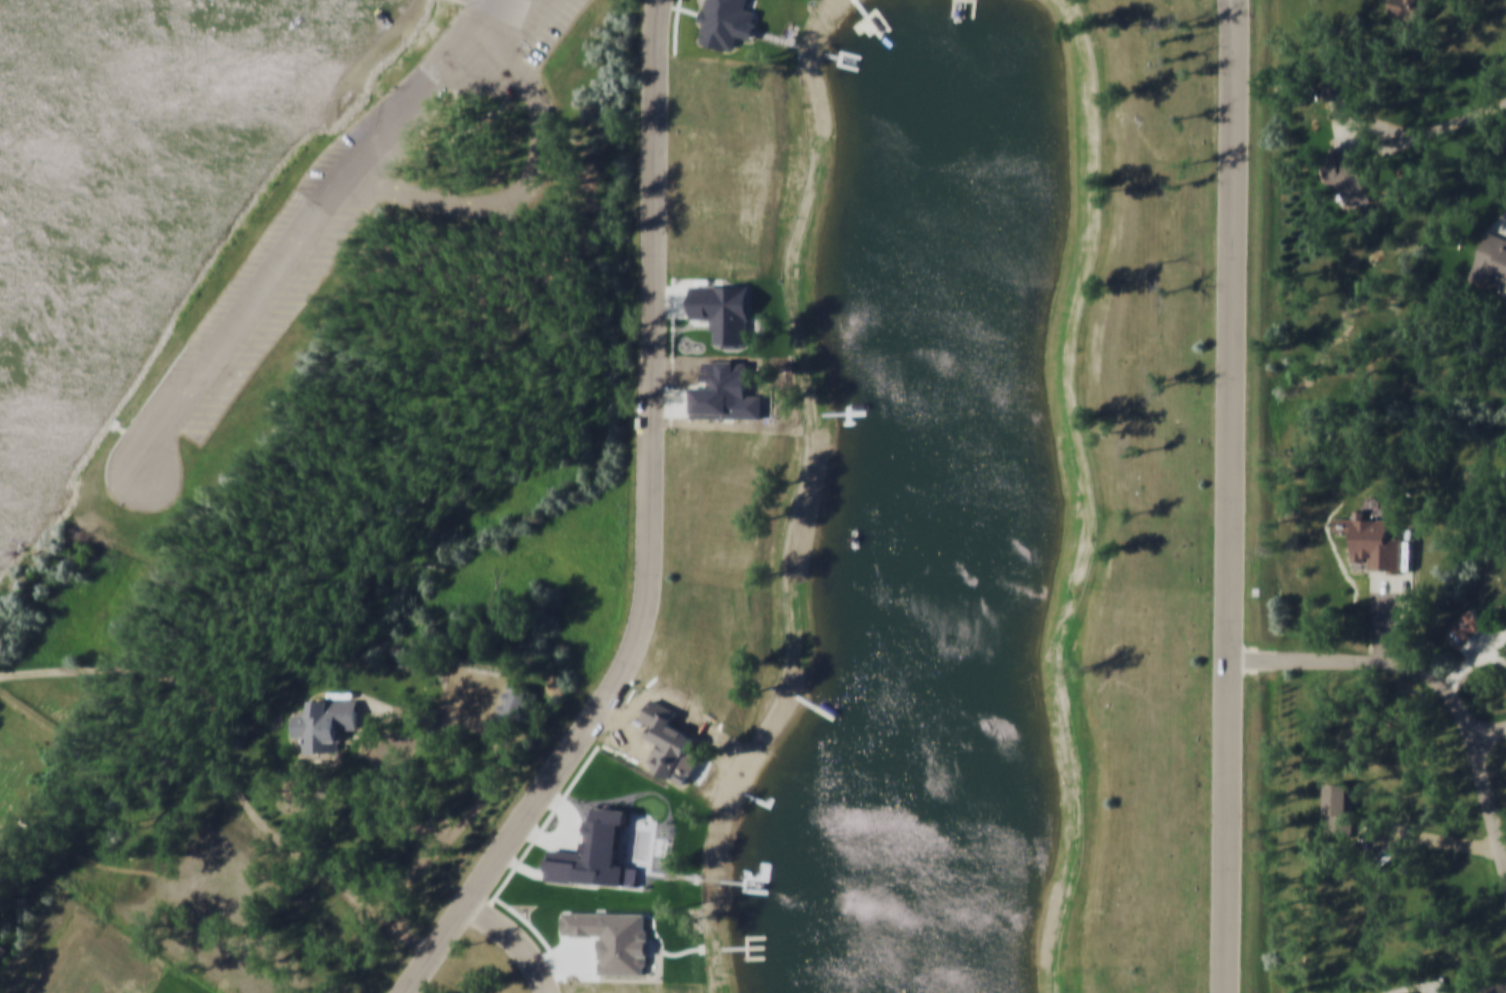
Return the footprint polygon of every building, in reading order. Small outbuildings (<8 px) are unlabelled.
[(1385,15),(1389,0),(1417,0),(1415,6),(1428,9),(1425,24),(1385,15)] [(1322,83),(1341,79),(1345,98),(1337,100),(1326,102),(1322,83)] [(491,115),(501,121),(495,130),(485,124),(491,115)] [(1358,144),(1372,201),(1345,208),(1338,181),(1328,183),(1322,162),(1336,158),(1334,150),(1349,146),(1358,144)] [(1489,233),(1505,239),(1505,277),(1494,272),(1489,285),(1471,278),(1489,233)] [(1335,520),(1355,521),(1355,512),(1365,513),(1365,521),(1402,522),(1400,574),(1387,574),(1387,571),(1383,571),(1368,570),(1369,559),(1366,559),(1366,564),(1351,564),(1352,531),(1335,531),(1335,520)] [(1472,610),(1485,625),(1476,633),(1465,642),(1452,627),(1472,610)] [(512,685),(538,695),(524,731),(499,721),(505,704),(512,685)] [(309,702),(359,701),(359,713),(359,731),(341,732),(341,754),(306,755),(306,739),(292,739),(292,716),(301,716),(301,713),(309,713),(309,702)] [(1324,784),(1357,786),(1355,823),(1354,840),(1339,839),(1340,834),(1326,834),(1327,817),(1322,817),(1324,784)] [(8,949),(0,943),(0,960),(8,949)]
